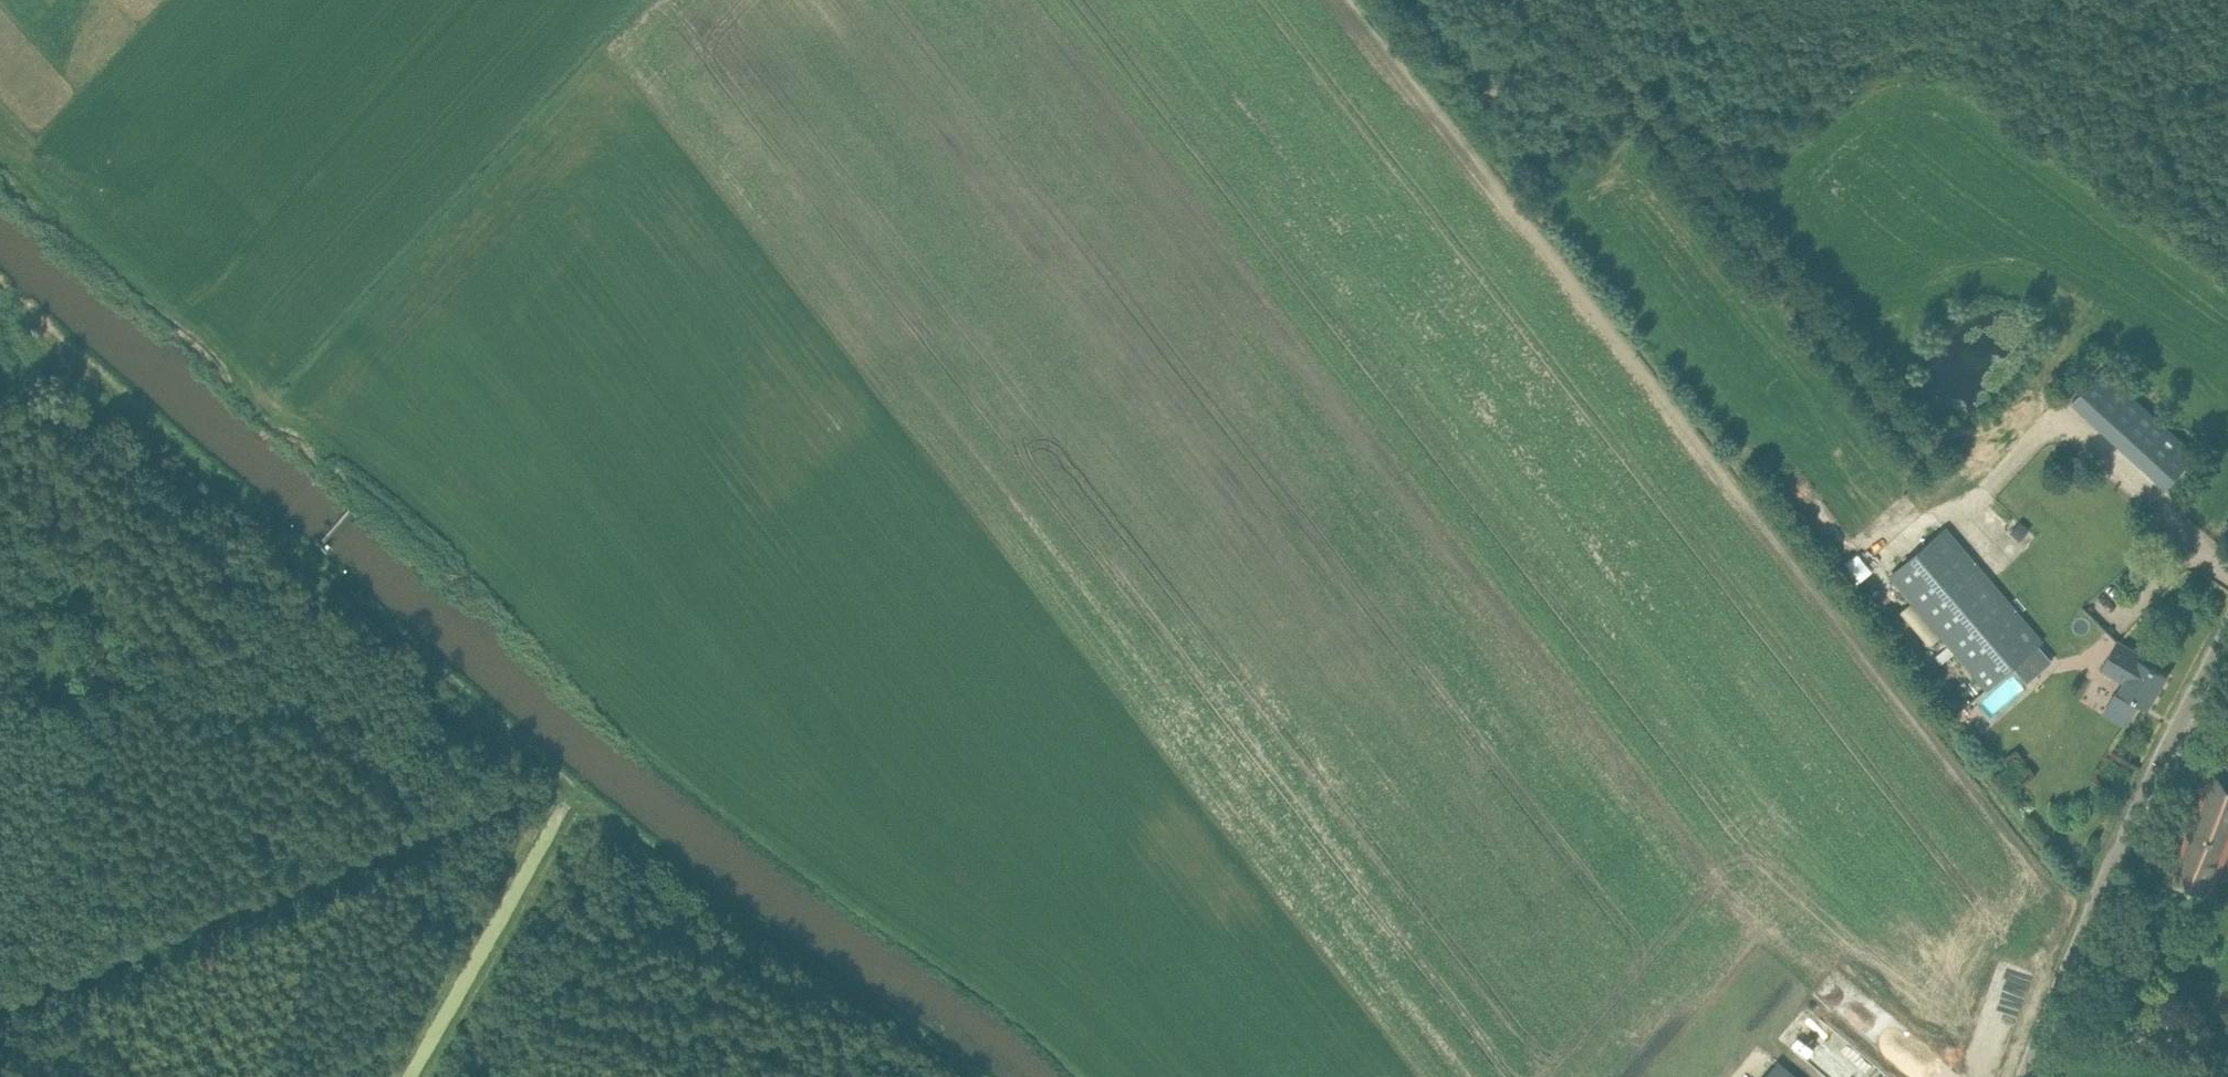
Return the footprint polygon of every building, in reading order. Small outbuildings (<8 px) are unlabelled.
[(2072,401),(2168,487),(2197,454),(2178,437),(2102,368),(2072,401)] [(1947,526),(1889,575),(1988,689),(2044,642),(1947,526)] [(2119,694),(2114,692),(2102,713),(2126,727),(2138,706),(2136,705),(2138,700),(2147,706),(2166,674),(2141,659),(2143,655),(2119,640),(2102,668),(2125,682),(2119,694)] [(2210,897),(2227,852),(2227,778),(2212,772),(2169,881),(2210,897)] [(1779,1061),(1766,1076),(1797,1076),(1779,1061)]
